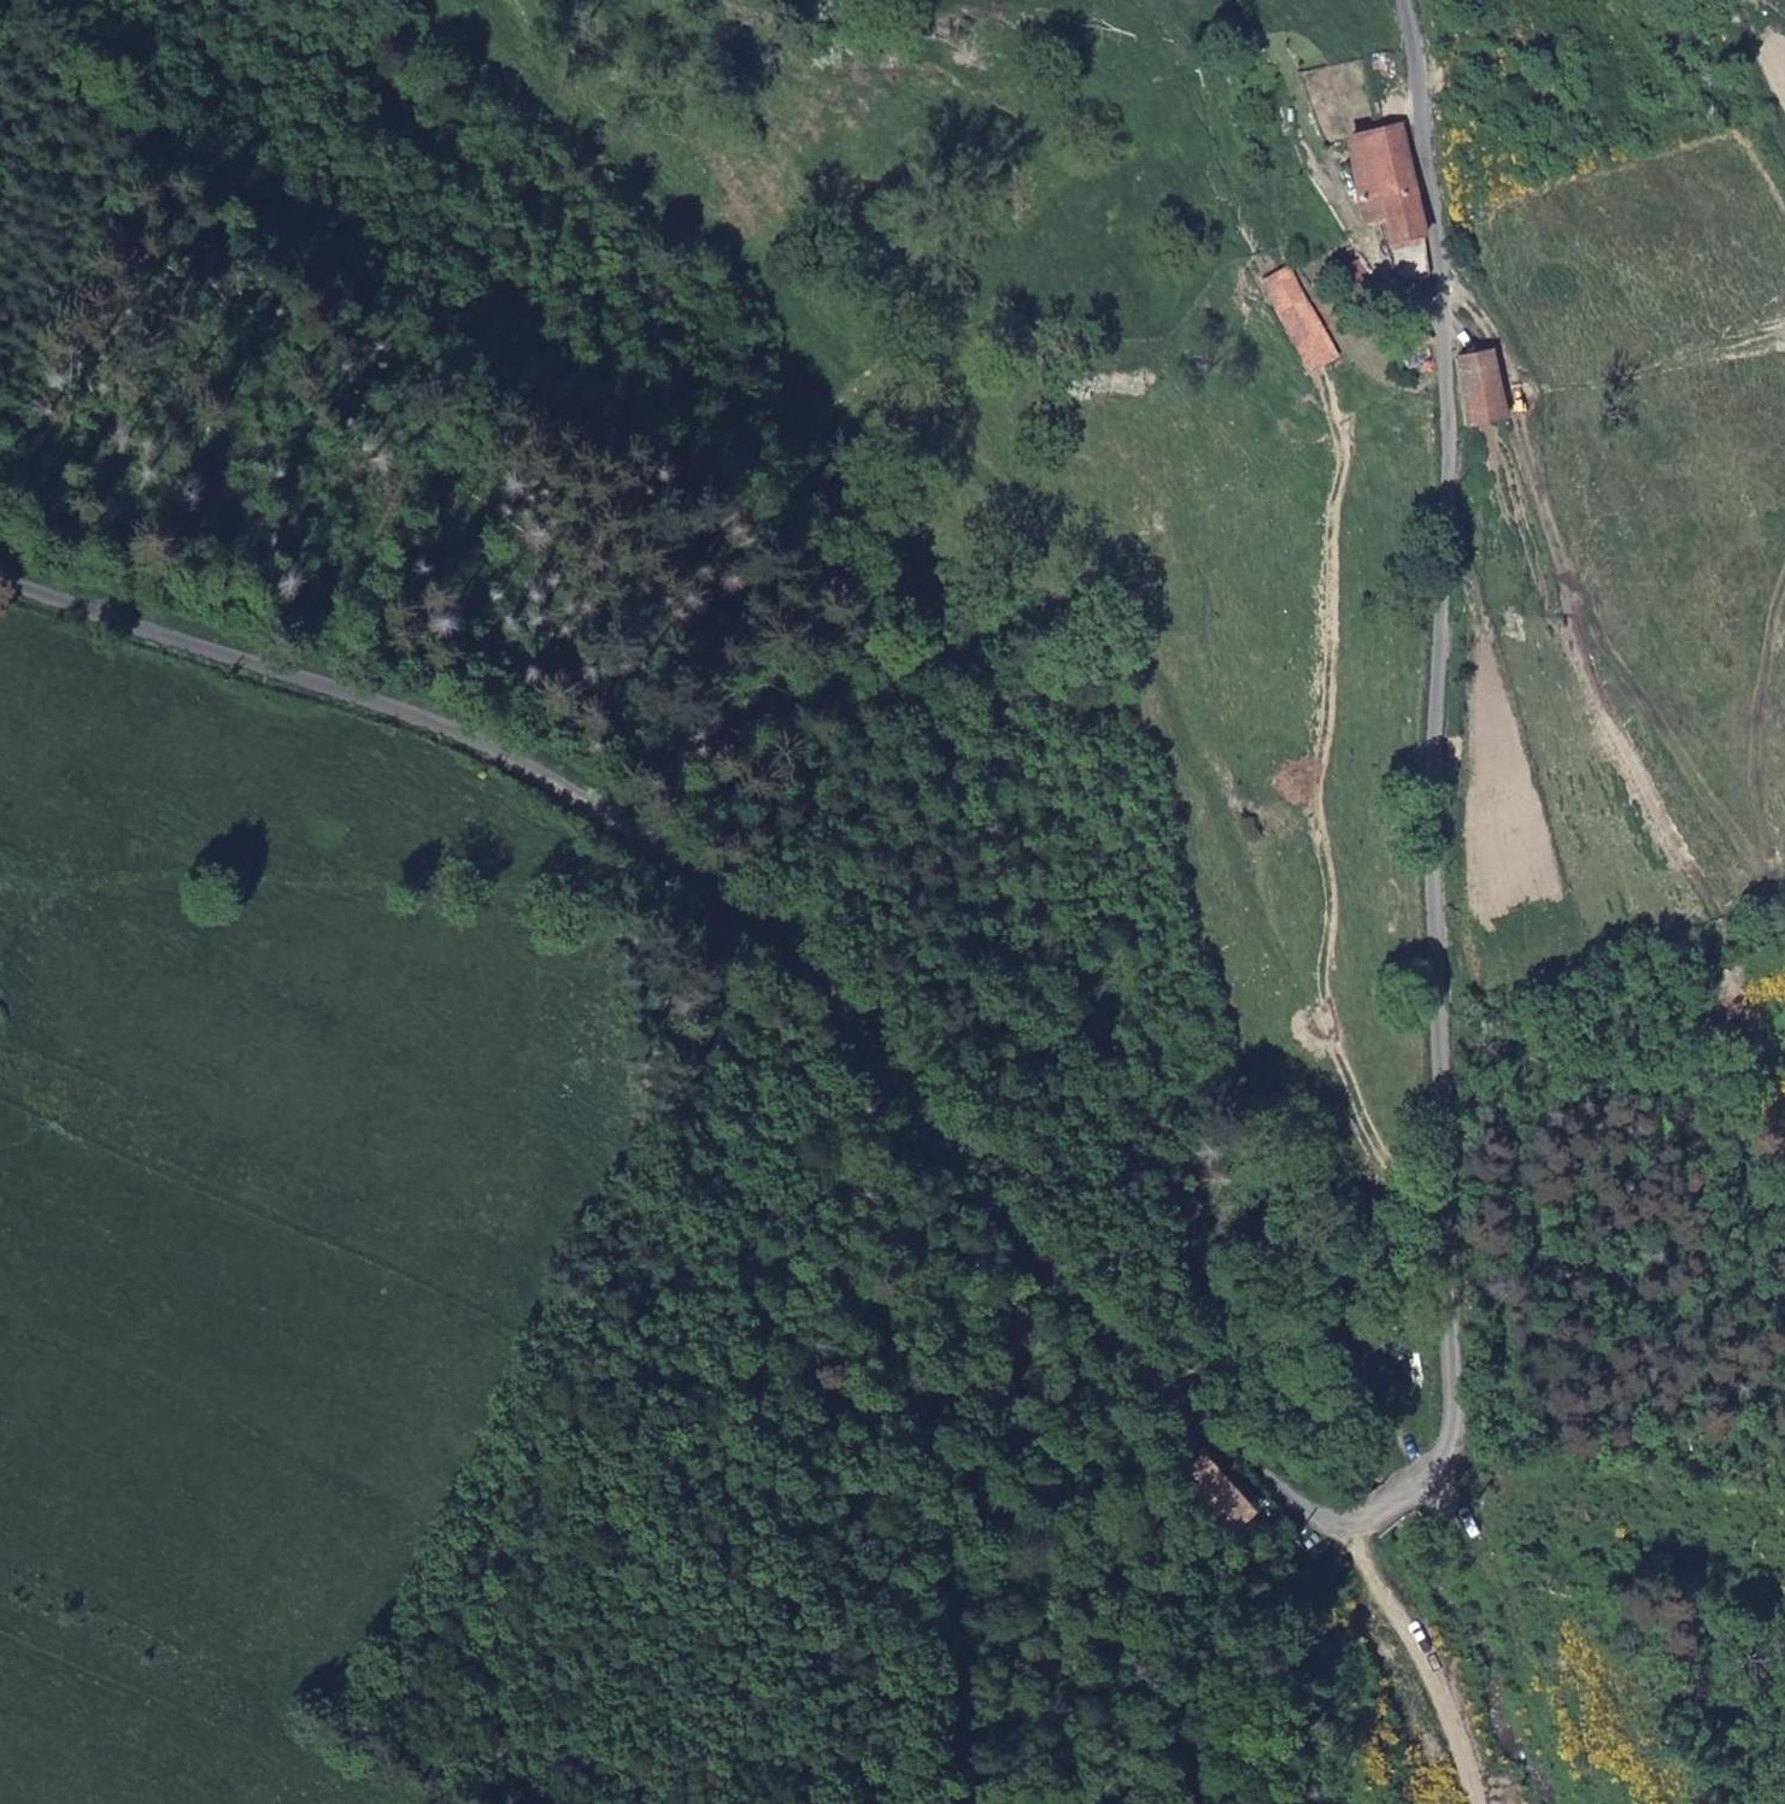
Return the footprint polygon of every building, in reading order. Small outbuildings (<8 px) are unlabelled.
[(1426,219),(1412,121),(1349,141),(1352,160),(1361,207),(1363,222),(1388,218),(1396,265),(1402,280),(1430,274),(1426,219)] [(1361,207),(1352,160),(1341,162),(1348,210),(1361,207)] [(1419,336),(1397,357),(1410,370),(1432,348),(1419,336)] [(1460,360),(1470,425),(1508,413),(1515,411),(1498,346),(1460,360)] [(1204,1451),(1185,1425),(1156,1447),(1177,1472),(1204,1451)] [(1204,1451),(1177,1472),(1225,1534),(1250,1512),(1204,1451)]
